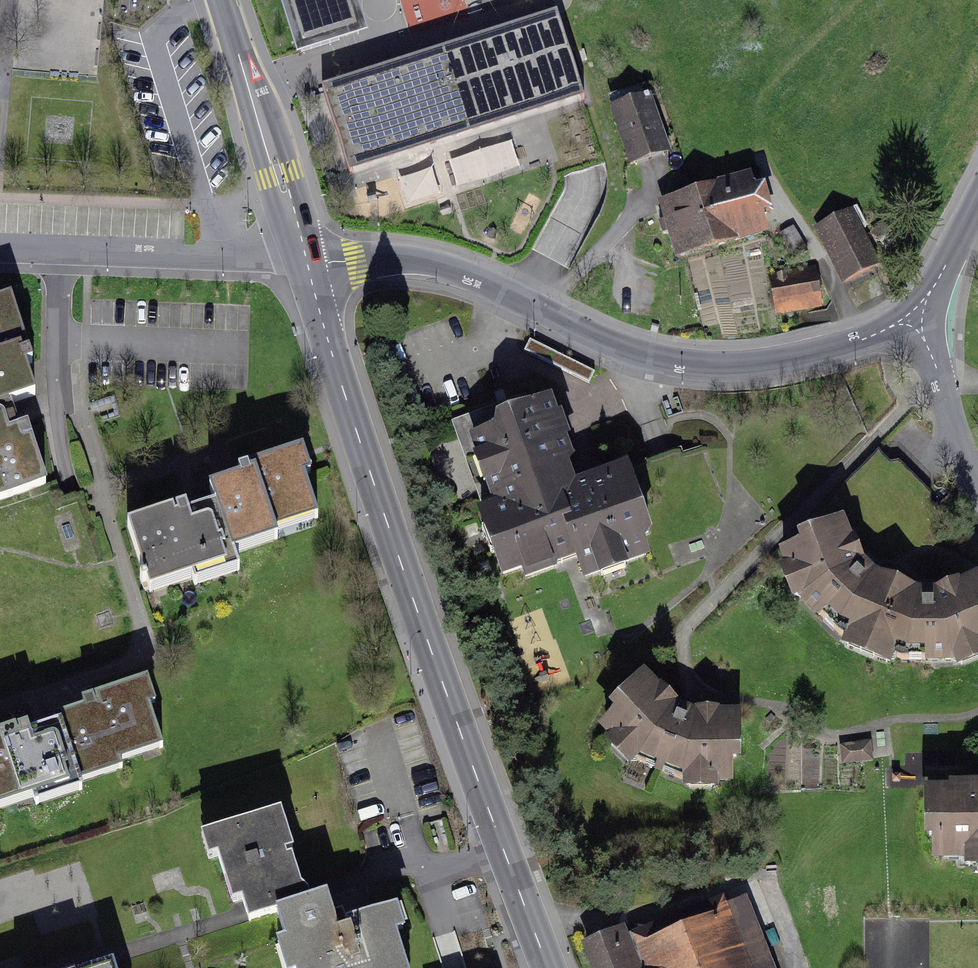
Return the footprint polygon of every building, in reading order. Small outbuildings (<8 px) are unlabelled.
[(321,60),(384,38),(371,0),(300,0),(321,60)] [(406,66),(324,93),(350,172),(584,94),(560,18),(406,66)] [(623,107),(617,109),(636,161),(662,152),(655,132),(662,129),(651,97),(648,98),(647,95),(644,96),(641,86),(618,94),(623,107)] [(710,217),(719,246),(763,234),(757,214),(768,211),(761,190),(751,193),(747,179),(695,193),(702,220),(710,217)] [(695,193),(662,203),(666,220),(659,222),(662,234),(670,232),(677,258),(719,246),(710,217),(702,220),(695,193)] [(849,215),(822,228),(846,278),(873,264),(849,215)] [(808,252),(794,227),(781,234),(795,259),(808,252)] [(889,249),(902,237),(895,230),(882,242),(889,249)] [(774,279),(778,305),(817,298),(813,273),(774,279)] [(35,392),(6,306),(0,308),(0,404),(35,392)] [(0,407),(0,500),(43,486),(14,402),(0,407)] [(496,496),(499,507),(481,513),(487,529),(493,532),(499,548),(495,550),(503,574),(522,567),(526,576),(578,557),(585,576),(601,570),(600,566),(620,559),(622,563),(646,554),(639,535),(648,532),(637,502),(634,504),(629,491),(632,486),(626,470),(605,478),(574,489),(564,463),(570,461),(548,402),(470,431),(494,497),(496,496)] [(211,487),(229,542),(314,515),(300,471),(296,460),(211,487)] [(214,502),(123,530),(141,587),(232,559),(214,502)] [(806,546),(786,555),(792,570),(798,572),(803,586),(801,592),(803,597),(810,604),(814,599),(822,607),(817,612),(840,634),(851,638),(856,636),(875,643),(900,587),(887,581),(871,575),(870,575),(859,565),(860,564),(852,544),(849,545),(839,524),(803,539),(806,546)] [(900,587),(875,643),(893,651),(896,657),(901,659),(932,659),(932,652),(943,652),(943,659),(952,659),(957,657),(960,650),(974,645),(977,647),(977,581),(957,590),(955,587),(936,595),(935,596),(920,596),(920,595),(900,587)] [(659,695),(643,679),(615,707),(622,713),(605,728),(617,740),(623,740),(633,750),(633,756),(638,761),(646,764),(649,758),(659,763),(657,768),(664,772),(666,765),(677,770),(674,776),(682,779),(689,779),(694,775),(708,775),(712,779),(728,779),(729,757),(737,757),(736,718),(713,718),(713,714),(692,714),(691,715),(677,709),(678,708),(663,693),(659,695)] [(151,688),(63,715),(84,783),(173,756),(151,688)] [(84,783),(63,715),(0,734),(0,809),(84,783)] [(937,856),(970,857),(975,852),(977,852),(977,791),(954,791),(954,795),(929,795),(929,834),(937,834),(937,856)] [(286,804),(203,829),(215,872),(228,868),(239,906),(254,901),(257,912),(262,929),(287,922),(319,913),(313,895),(286,804)] [(301,967),(425,967),(409,916),(364,930),(355,901),(319,913),(287,922),(301,967)] [(749,904),(727,912),(728,914),(652,944),(623,935),(622,933),(615,936),(612,931),(586,942),(597,967),(775,967),(749,904)] [(928,925),(865,925),(864,967),(927,967),(928,925)]
